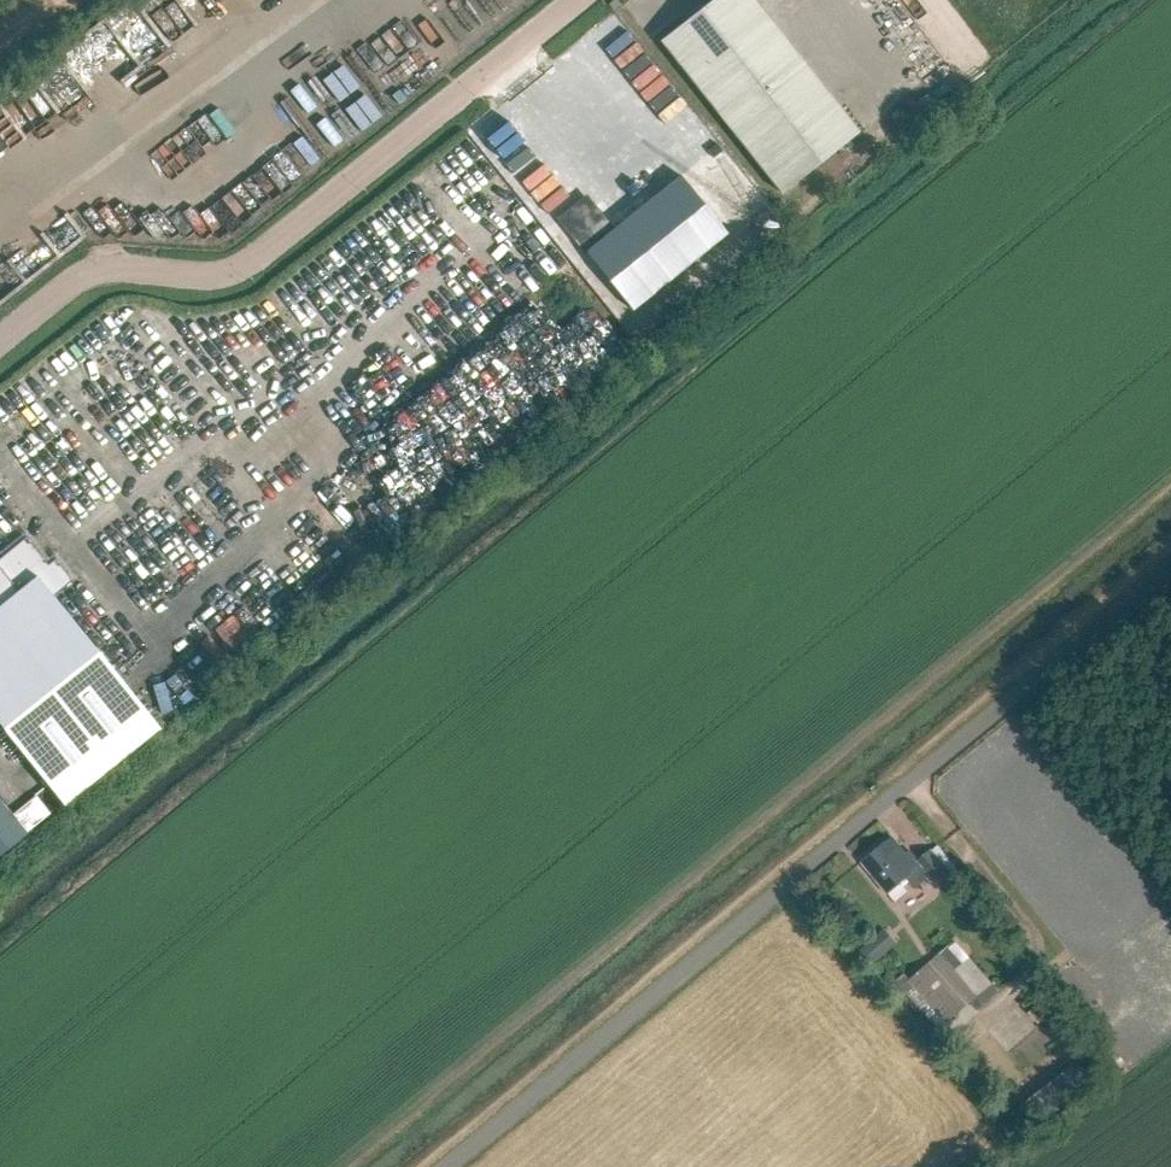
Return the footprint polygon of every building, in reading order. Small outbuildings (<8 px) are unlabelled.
[(754,0),(713,0),(661,41),(782,194),(859,133),(754,0)] [(632,310),(727,233),(681,176),(613,231),(586,198),(559,219),(632,310)] [(159,728),(54,596),(73,581),(55,559),(48,565),(26,537),(0,558),(0,725),(64,804),(159,728)] [(27,834),(12,816),(0,800),(0,855),(27,834)] [(907,854),(893,837),(863,862),(888,893),(887,893),(888,895),(907,879),(916,889),(931,876),(939,885),(952,875),(951,874),(958,868),(939,845),(932,850),(918,861),(911,851),(907,854)] [(888,951),(876,936),(861,950),(873,964),(888,951)] [(911,980),(947,1020),(991,983),(970,960),(965,964),(950,946),(911,980)] [(1026,1009),(1039,997),(1031,989),(1019,1001),(1026,1009)] [(1024,1114),(1035,1129),(1072,1102),(1061,1087),(1024,1114)]
